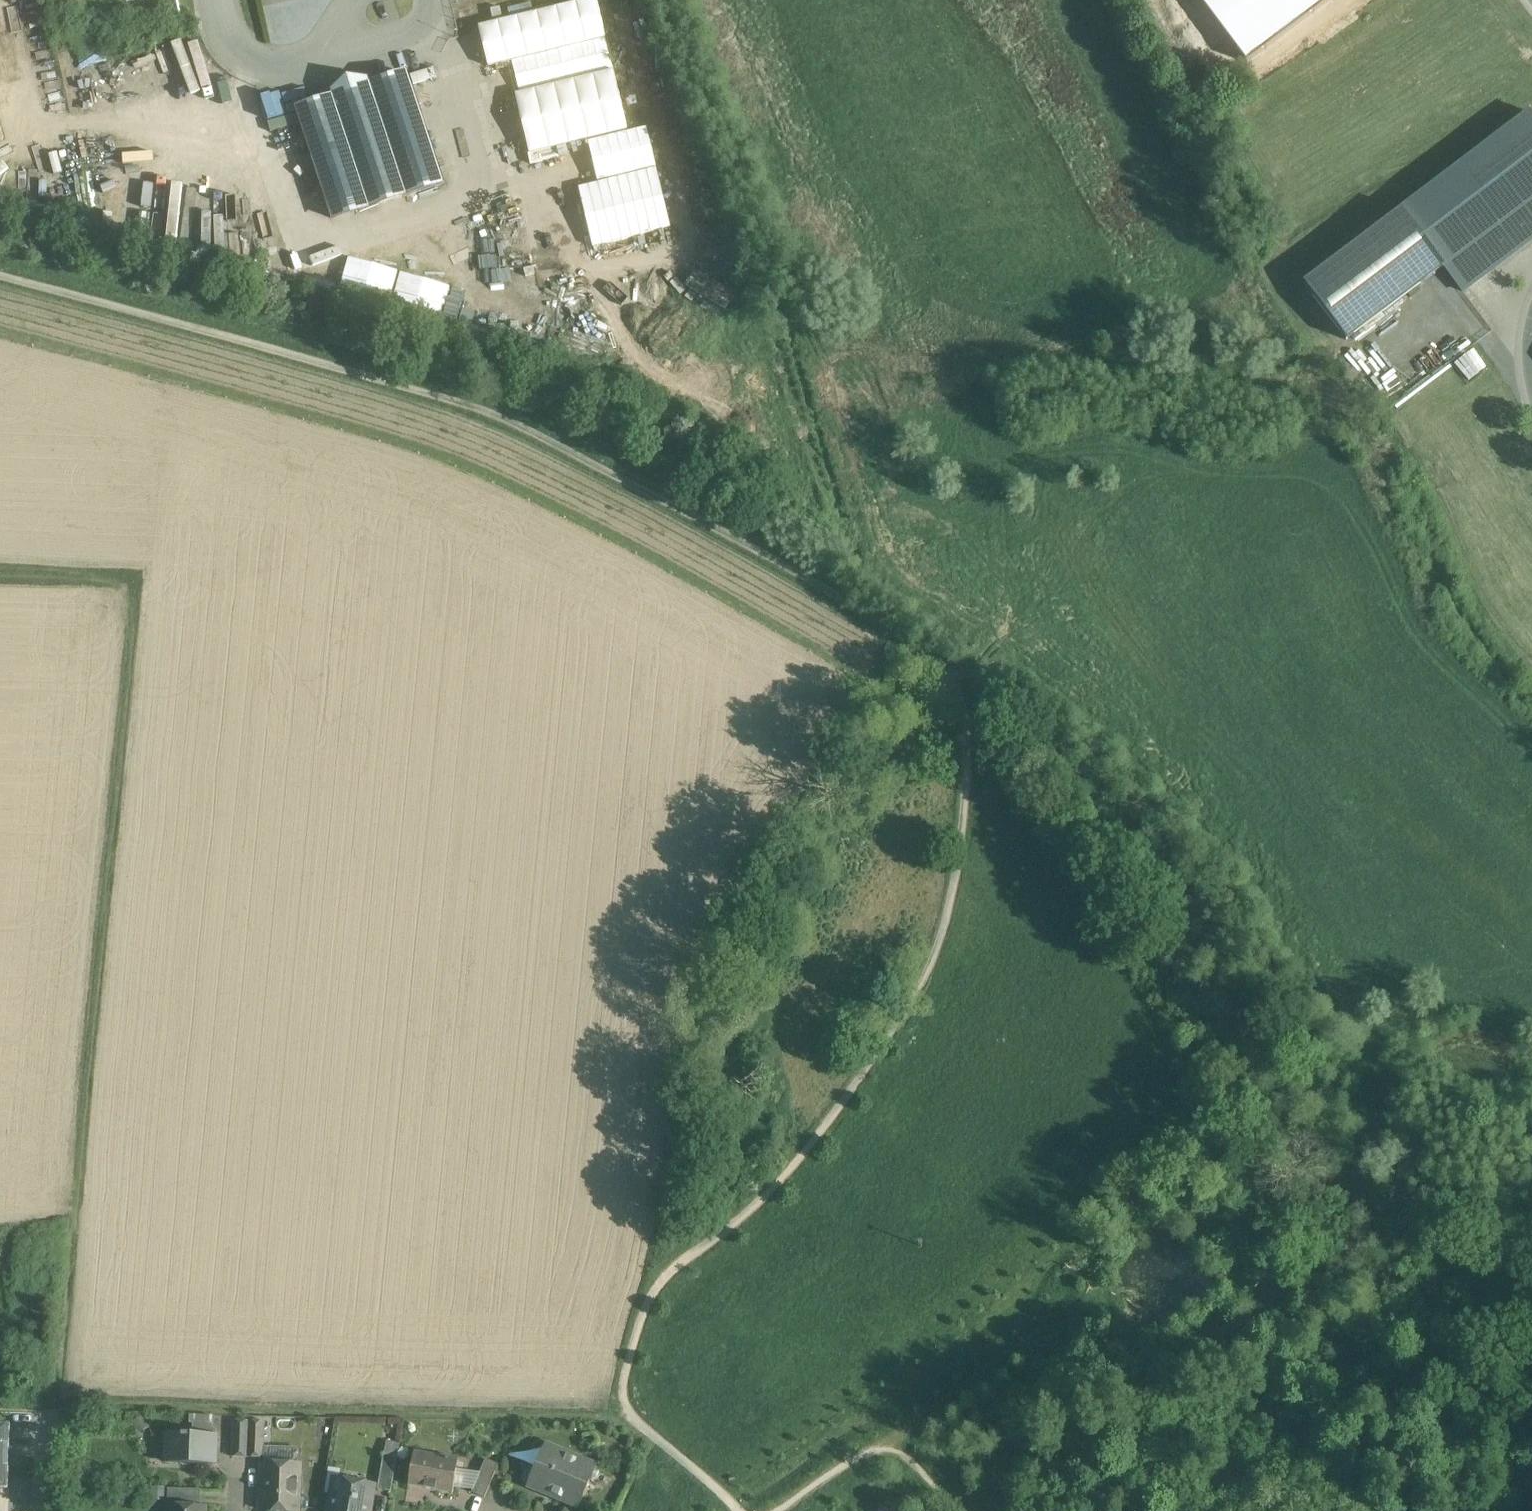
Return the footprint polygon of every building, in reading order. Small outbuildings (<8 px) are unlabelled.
[(1291,25),(1326,0),(1220,0),(1245,35),(1281,10),(1291,25)] [(605,39),(517,61),(524,93),(613,72),(605,39)] [(524,93),(515,95),(530,155),(627,131),(621,106),(613,72),(524,93)] [(297,111),(333,220),(444,184),(407,74),(297,111)] [(1531,115),(1406,208),(1465,287),(1531,237),(1531,116),(1531,115)] [(648,129),(590,144),(599,181),(657,167),(648,129)] [(1401,210),(1303,284),(1347,342),(1444,268),(1401,211),(1401,210)] [(346,260),(337,296),(441,321),(450,285),(346,260)] [(692,289),(726,310),(735,294),(702,273),(692,289)] [(249,1421),(233,1421),(232,1457),(248,1457),(249,1421)] [(265,1422),(249,1421),(248,1457),(264,1458),(265,1422)] [(6,1486),(8,1427),(0,1427),(0,1486),(6,1486)] [(217,1436),(167,1434),(165,1462),(216,1464),(217,1436)] [(563,1453),(560,1458),(544,1451),(535,1471),(531,1469),(526,1472),(523,1478),(524,1484),(578,1507),(589,1480),(592,1481),(597,1478),(599,1473),(597,1468),(563,1453)] [(459,1460),(414,1452),(409,1481),(427,1484),(426,1489),(452,1494),(459,1460)] [(397,1457),(384,1454),(378,1490),(391,1492),(397,1457)] [(498,1465),(486,1460),(471,1493),(484,1499),(498,1465)] [(263,1464),(261,1510),(276,1510),(292,1510),(292,1495),(298,1495),(299,1465),(263,1464)] [(340,1480),(337,1496),(332,1495),(329,1510),(370,1510),(374,1486),(340,1480)] [(200,1490),(168,1489),(168,1505),(199,1507),(200,1490)]
